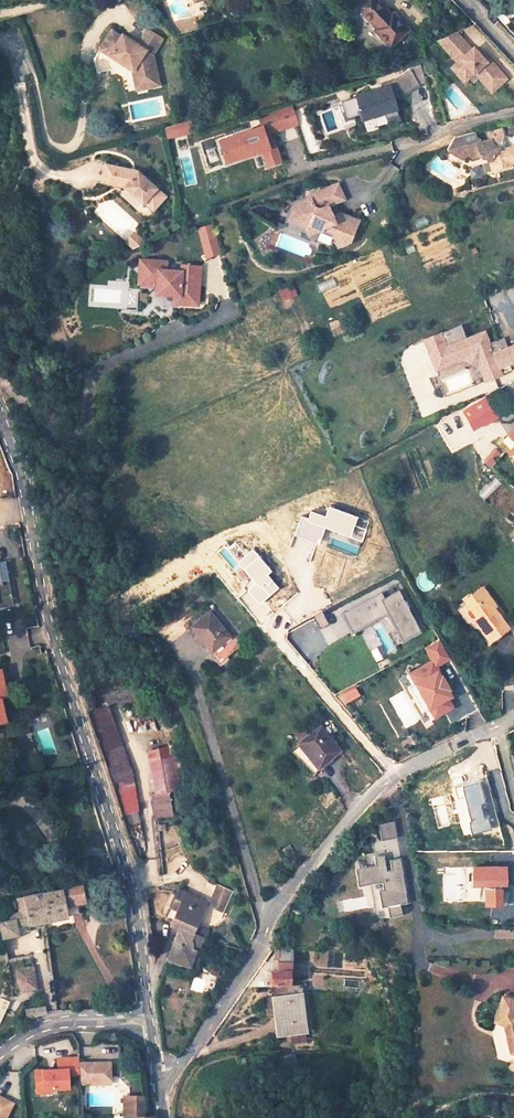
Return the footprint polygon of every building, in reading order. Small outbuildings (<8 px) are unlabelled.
[(355,7),(375,30),(373,32),(387,49),(407,32),(391,14),(389,16),(375,0),(363,0),(355,7)] [(493,54),(490,57),(484,50),(478,43),(476,45),(461,29),(437,40),(457,62),(454,66),(466,79),(474,72),(479,77),(484,73),(496,86),(511,73),(493,54)] [(134,37),(132,40),(155,54),(165,39),(150,30),(142,42),(134,37)] [(132,40),(124,35),(123,37),(113,31),(96,58),(99,72),(113,70),(118,60),(135,70),(137,80),(147,77),(149,87),(162,85),(155,54),(132,40)] [(490,57),(493,54),(488,48),(484,50),(490,57)] [(380,84),(382,88),(340,102),(345,120),(361,114),(363,119),(374,116),(384,113),(386,119),(398,114),(393,99),(390,92),(398,89),(401,94),(417,85),(425,82),(420,63),(409,66),(410,70),(393,80),(380,84)] [(466,79),(454,66),(451,68),(464,81),(466,79)] [(484,73),(479,77),(491,91),(496,86),(484,73)] [(147,77),(137,80),(139,90),(149,87),(147,77)] [(390,92),(393,99),(401,94),(398,89),(390,92)] [(261,127),(218,139),(226,164),(263,154),(267,168),(283,164),(275,133),(299,126),(293,106),(258,116),(261,127)] [(384,113),(374,116),(377,126),(387,123),(386,119),(384,113)] [(190,120),(165,127),(168,140),(193,133),(190,120)] [(447,149),(449,151),(462,158),(465,154),(470,157),(481,155),(489,160),(491,170),(509,165),(508,162),(505,147),(501,145),(500,140),(502,136),(500,128),(487,131),(489,139),(481,141),(480,140),(474,136),(473,131),(455,136),(447,149)] [(505,147),(508,162),(513,161),(513,145),(505,147)] [(140,170),(107,162),(102,182),(124,187),(145,204),(149,201),(158,209),(170,196),(140,170)] [(360,221),(341,213),(334,217),(330,207),(346,200),(339,184),(322,190),(309,196),(311,199),(297,205),(291,220),(305,226),(310,224),(322,229),(321,231),(334,236),(337,242),(339,247),(350,243),(348,240),(353,238),(360,221)] [(209,255),(221,251),(212,222),(201,226),(209,255)] [(310,224),(305,226),(309,235),(321,231),(322,229),(310,224)] [(136,231),(127,241),(136,248),(148,242),(136,231)] [(169,261),(142,258),(140,283),(151,283),(153,281),(159,281),(159,284),(167,293),(176,294),(182,295),(181,303),(200,304),(203,266),(184,264),(183,270),(168,269),(169,261)] [(167,293),(159,284),(158,293),(167,293)] [(445,347),(466,339),(461,326),(440,334),(445,347)] [(498,367),(489,345),(484,332),(466,339),(445,347),(440,334),(424,340),(435,369),(464,357),(477,363),(484,381),(501,374),(498,367)] [(509,346),(506,338),(489,345),(498,367),(513,361),(513,344),(509,346)] [(508,390),(505,384),(499,387),(503,393),(508,390)] [(472,430),(496,415),(486,397),(462,411),(472,430)] [(508,434),(504,437),(506,440),(506,439),(513,447),(513,441),(508,434)] [(11,592),(9,577),(1,578),(0,570),(0,594),(11,592)] [(504,628),(488,604),(491,602),(481,587),(464,597),(476,615),(480,623),(475,626),(485,641),(504,628)] [(352,630),(387,611),(401,639),(420,629),(399,588),(384,596),(381,590),(342,611),(352,630)] [(0,594),(0,605),(13,602),(11,592),(0,594)] [(228,634),(207,610),(189,625),(210,650),(228,634)] [(471,618),(475,626),(480,623),(476,615),(471,618)] [(432,659),(409,672),(415,682),(428,707),(433,716),(452,706),(447,697),(450,695),(447,689),(449,688),(435,664),(449,657),(438,638),(424,645),(432,659)] [(78,688),(89,723),(107,778),(127,772),(104,697),(132,685),(124,667),(78,687),(78,688)] [(428,707),(415,682),(407,686),(421,711),(428,707)] [(317,724),(296,741),(317,766),(338,749),(317,724)] [(164,749),(147,752),(157,796),(170,794),(173,793),(164,749)] [(118,813),(131,809),(127,772),(107,778),(118,813)] [(154,797),(158,817),(174,816),(170,794),(157,796),(154,797)] [(124,831),(137,826),(131,809),(118,813),(121,821),(124,831)] [(398,837),(395,820),(379,823),(382,839),(398,837)] [(388,870),(385,854),(375,856),(374,851),(367,852),(369,865),(360,867),(363,884),(371,883),(377,918),(404,914),(402,903),(409,902),(401,857),(391,859),(392,870),(388,870)] [(79,883),(39,891),(43,920),(68,917),(66,902),(83,898),(79,883)] [(233,891),(218,884),(211,899),(226,906),(233,891)] [(181,890),(174,906),(179,908),(174,922),(172,925),(179,929),(194,934),(201,936),(206,937),(209,929),(198,925),(206,902),(181,890)] [(39,891),(16,896),(18,911),(7,913),(8,919),(0,920),(0,927),(2,936),(17,933),(15,924),(27,922),(28,923),(43,920),(39,891)] [(226,906),(211,899),(209,904),(223,911),(226,906)] [(174,906),(168,919),(174,922),(179,908),(174,906)] [(190,948),(194,934),(179,929),(170,959),(191,966),(196,950),(190,948)] [(194,934),(190,948),(196,950),(201,936),(194,934)] [(276,972),(275,972),(275,985),(293,986),(294,963),(295,947),(280,947),(280,959),(280,963),(280,972),(276,972)] [(33,966),(17,968),(21,998),(37,996),(33,966)] [(277,990),(277,998),(278,1014),(278,1036),(291,1036),(303,1035),(306,1035),(304,998),(303,989),(277,990)] [(502,997),(494,1022),(504,1025),(510,1053),(513,1054),(513,1001),(502,997)] [(47,1004),(27,1007),(29,1020),(33,1017),(40,1013),(48,1011),(47,1004)] [(123,1041),(123,1032),(111,1032),(111,1041),(123,1041)] [(303,1035),(291,1036),(291,1045),(304,1045),(303,1035)] [(34,1071),(35,1092),(44,1092),(44,1089),(68,1088),(67,1076),(78,1075),(78,1058),(57,1059),(57,1070),(34,1071)] [(293,1058),(280,1059),(281,1076),(295,1074),(293,1058)] [(110,1082),(109,1065),(79,1066),(80,1084),(110,1082)] [(153,1115),(149,1115),(149,1110),(149,1097),(132,1098),(132,1117),(153,1117),(153,1115)] [(0,1099),(0,1117),(4,1117),(11,1105),(0,1099)]
